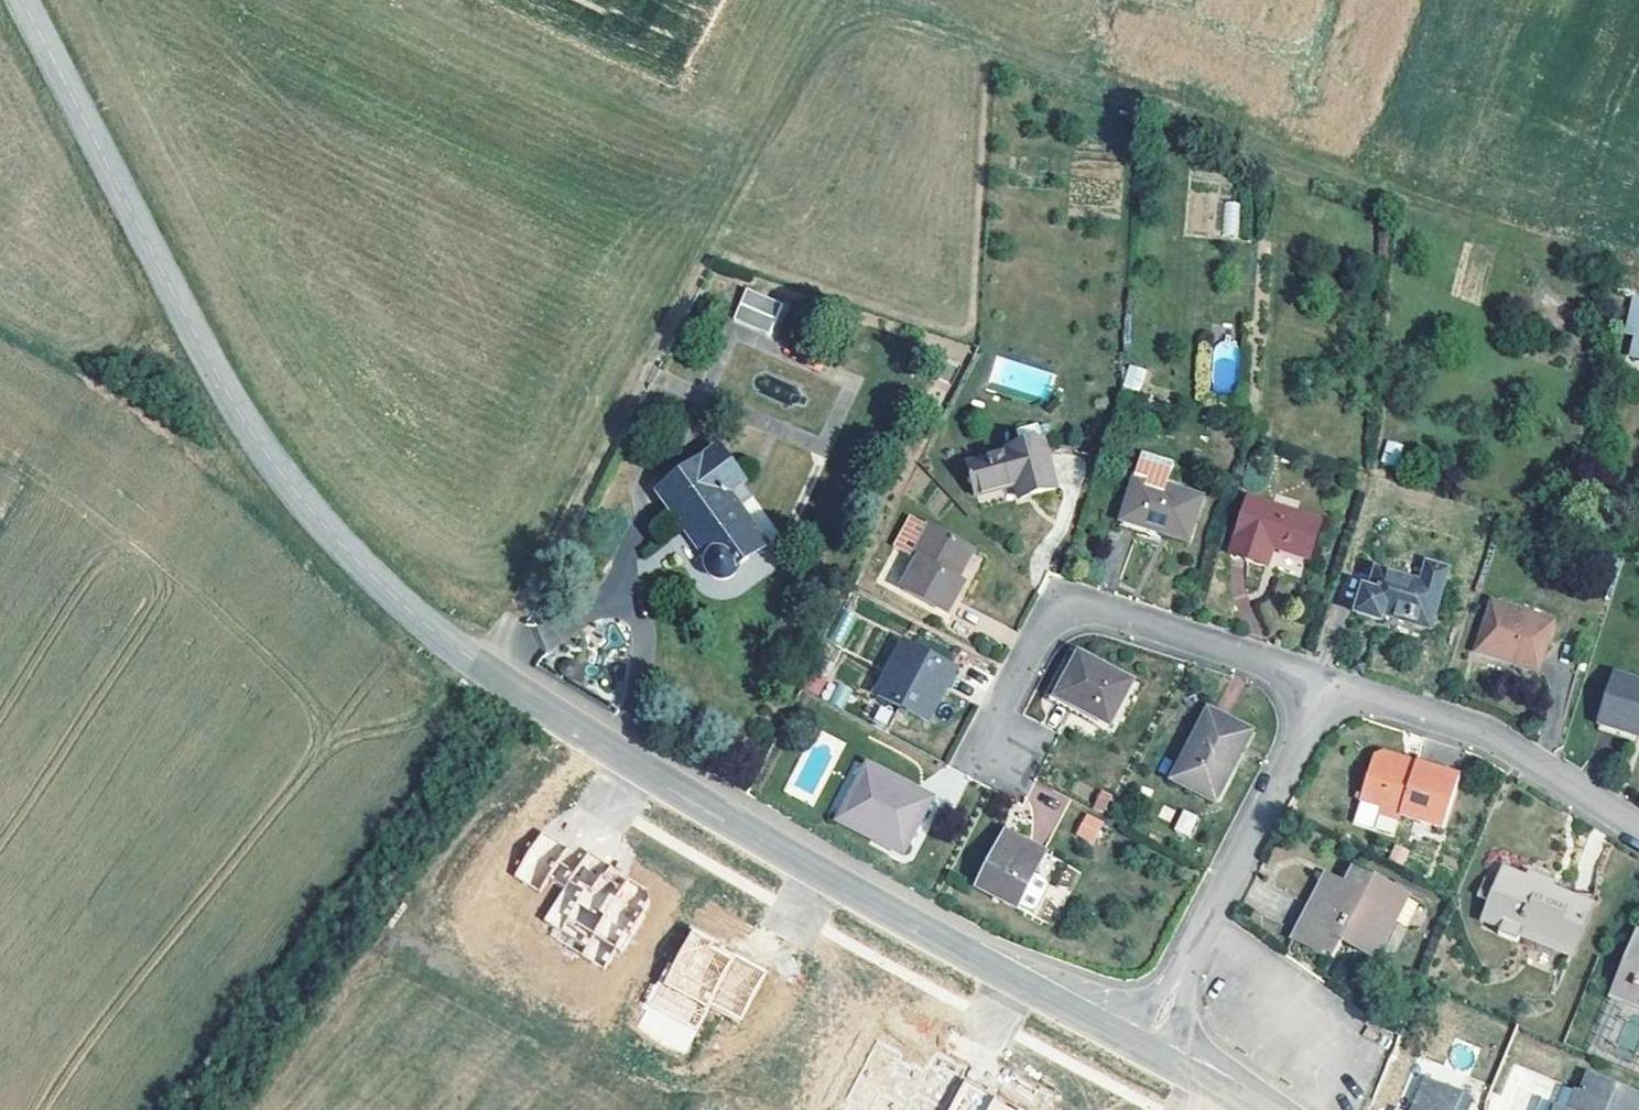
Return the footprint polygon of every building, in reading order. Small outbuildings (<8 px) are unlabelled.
[(1223,237),(1239,237),(1239,201),(1223,201),(1223,237)] [(745,287),(732,321),(771,335),(783,300),(745,287)] [(1638,300),(1629,336),(1638,338),(1637,348),(1638,349),(1638,300)] [(1127,364),(1123,387),(1141,391),(1145,367),(1127,364)] [(1386,440),(1381,462),(1396,465),(1401,443),(1386,440)] [(1029,445),(999,455),(1000,457),(957,472),(967,500),(1000,489),(1006,505),(1045,492),(1029,445)] [(713,499),(727,489),(703,456),(641,498),(687,562),(690,580),(697,587),(703,589),(710,589),(720,583),(722,569),(749,550),(723,514),(713,499)] [(1154,488),(1160,466),(1130,456),(1109,524),(1176,545),(1191,500),(1154,488)] [(713,499),(723,514),(737,504),(727,489),(713,499)] [(1237,502),(1221,557),(1256,568),(1261,550),(1300,562),(1311,524),(1237,502)] [(895,565),(904,569),(889,598),(933,620),(948,592),(941,588),(957,557),(911,534),(895,565)] [(1420,565),(1414,586),(1371,573),(1365,594),(1357,591),(1349,617),(1374,624),(1376,617),(1402,625),(1419,630),(1436,569),(1420,565)] [(1542,626),(1485,609),(1472,652),(1530,669),(1542,626)] [(943,674),(892,649),(868,698),(918,724),(943,674)] [(1123,690),(1068,662),(1047,704),(1102,732),(1123,690)] [(803,688),(821,694),(827,675),(810,670),(803,688)] [(1612,680),(1596,727),(1634,740),(1638,728),(1638,729),(1638,690),(1612,680)] [(1243,740),(1200,718),(1167,783),(1210,805),(1243,740)] [(1405,770),(1404,774),(1392,771),(1388,763),(1373,760),(1364,761),(1351,803),(1369,808),(1366,816),(1387,823),(1390,815),(1432,829),(1446,782),(1405,770)] [(921,806),(857,775),(835,818),(873,838),(868,847),(894,860),(921,806)] [(1183,809),(1173,830),(1190,837),(1199,816),(1183,809)] [(1096,845),(1105,820),(1084,813),(1075,837),(1096,845)] [(611,968),(653,892),(538,829),(513,876),(550,897),(534,926),(611,968)] [(1035,857),(999,839),(971,895),(1008,913),(1035,857)] [(1343,880),(1334,900),(1314,891),(1287,952),(1325,969),(1335,947),(1368,962),(1395,903),(1343,880)] [(1499,882),(1481,932),(1495,938),(1493,944),(1513,951),(1516,945),(1565,962),(1587,901),(1568,902),(1525,886),(1523,891),(1499,882)] [(682,929),(637,1033),(687,1055),(708,1007),(743,1022),(767,966),(682,929)] [(1635,944),(1609,1003),(1638,1016),(1638,946),(1635,944)] [(960,1080),(947,1109),(1029,1109),(960,1080)] [(1464,1105),(1412,1084),(1402,1109),(1462,1109),(1464,1105)]
